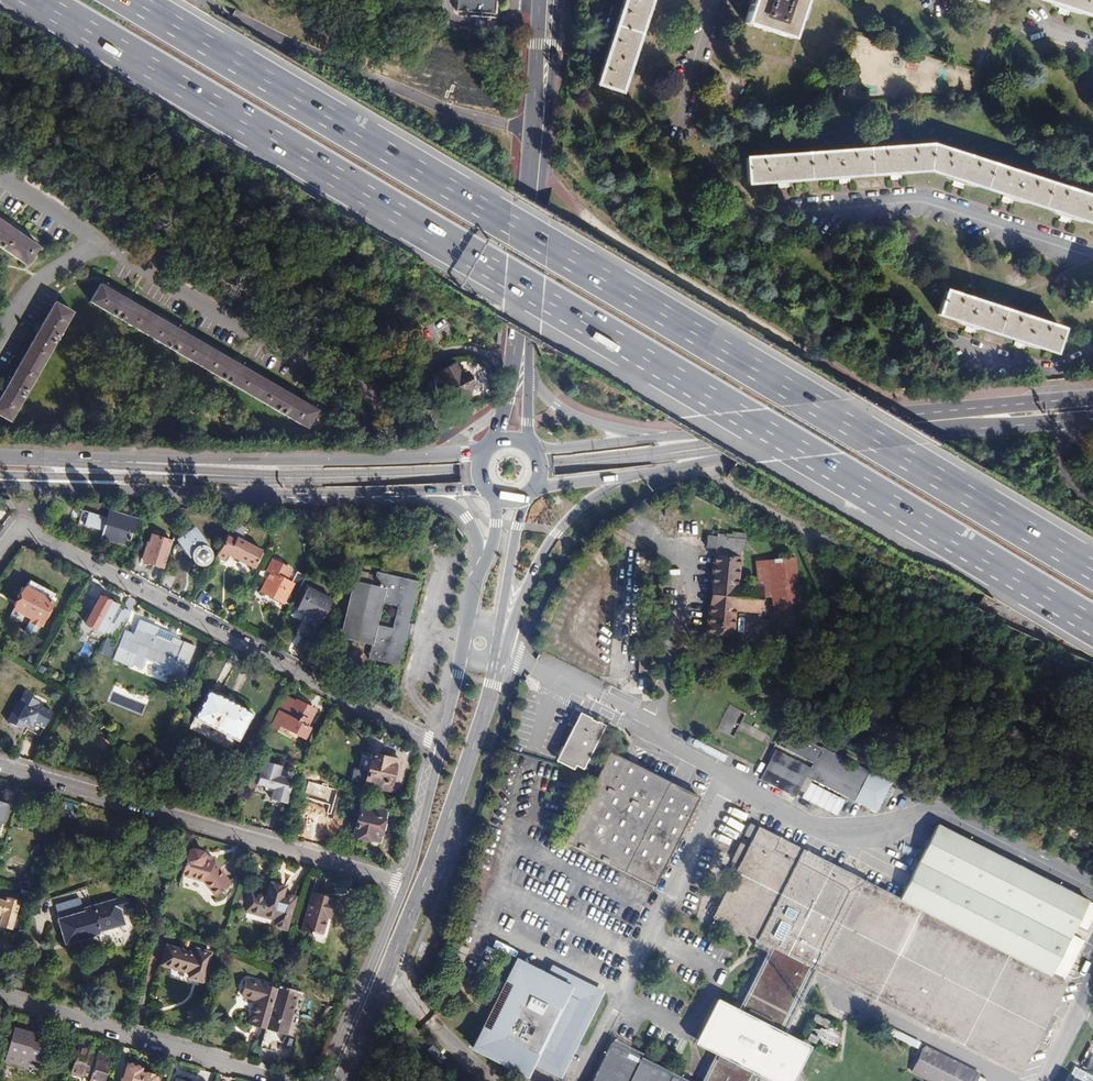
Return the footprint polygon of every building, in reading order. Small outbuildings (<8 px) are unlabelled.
[(495,0),(455,0),(454,8),(493,13),(495,0)] [(595,82),(619,91),(630,58),(647,8),(649,0),(623,0),(595,82)] [(750,25),(791,39),(803,0),(758,0),(750,25)] [(1065,9),(1092,18),(1092,0),(1037,0),(1065,9)] [(746,159),(748,183),(783,181),(845,176),(895,173),(929,171),(961,181),(1009,197),(1066,216),(1092,225),(1092,200),(932,145),(746,159)] [(105,217),(100,224),(116,236),(122,229),(105,217)] [(38,247),(13,230),(14,228),(11,225),(7,223),(6,225),(0,221),(0,249),(26,266),(38,247)] [(307,426),(317,408),(293,395),(294,392),(291,390),(287,388),(285,390),(239,364),(240,362),(236,360),(233,358),(232,360),(184,333),(186,331),(182,329),(179,327),(178,329),(131,302),(132,300),(128,298),(124,296),(123,297),(99,284),(89,301),(307,426)] [(948,290),(940,313),(971,323),(1021,340),(1056,351),(1063,329),(979,301),(948,290)] [(53,302),(39,326),(38,325),(36,328),(33,332),(35,334),(9,380),(6,379),(4,382),(2,386),(4,388),(0,395),(0,417),(8,422),(72,312),(53,302)] [(457,372),(453,365),(441,371),(446,383),(444,384),(445,387),(444,390),(446,395),(449,395),(450,397),(453,396),(455,399),(457,398),(460,399),(464,397),(465,395),(468,393),(465,389),(473,386),(467,374),(457,372)] [(101,531),(109,510),(107,510),(105,517),(81,510),(77,524),(101,531)] [(135,518),(109,510),(101,531),(100,538),(127,546),(135,518)] [(250,530),(235,522),(218,553),(225,557),(228,552),(254,566),(262,549),(245,539),(250,530)] [(205,545),(203,544),(203,543),(203,541),(202,537),(200,534),(195,531),(191,530),(187,531),(183,533),(182,534),(180,538),(179,542),(180,547),(181,550),(185,553),(189,555),(191,555),(191,559),(192,560),(195,563),(199,565),(201,565),(205,564),(209,562),(211,559),(212,556),(211,551),(209,548),(205,545)] [(757,592),(757,585),(735,583),(739,550),(745,550),(746,539),(721,537),(722,532),(713,531),(713,535),(703,534),(703,547),(714,548),(705,632),(730,634),(733,607),(758,610),(759,593),(757,592)] [(163,566),(171,540),(152,533),(150,542),(147,541),(143,556),(145,556),(144,560),(163,566)] [(755,562),(757,585),(757,592),(759,593),(771,594),(775,639),(802,636),(795,557),(755,562)] [(291,605),(305,576),(297,571),(291,583),(286,580),(291,570),(273,560),(267,571),(271,573),(261,591),(282,602),(283,601),(291,605)] [(373,585),(350,581),(339,639),(370,645),(367,660),(399,666),(417,581),(375,572),(373,585)] [(55,592),(30,579),(25,587),(24,586),(23,588),(21,586),(16,596),(18,597),(8,616),(27,625),(29,621),(38,626),(52,601),(50,600),(55,592)] [(313,637),(333,599),(308,586),(296,608),(310,615),(302,631),(313,637)] [(123,607),(124,605),(118,602),(116,605),(100,595),(84,622),(102,633),(109,621),(113,623),(123,607)] [(133,613),(123,607),(113,623),(106,635),(117,641),(133,613)] [(162,628),(142,620),(136,634),(129,631),(117,658),(127,662),(127,660),(136,664),(136,662),(145,666),(149,657),(173,668),(171,674),(182,679),(196,646),(175,636),(172,641),(159,636),(162,628)] [(33,635),(38,626),(29,621),(27,625),(26,625),(23,630),(33,635)] [(175,636),(175,634),(162,628),(159,636),(172,641),(175,636)] [(105,637),(98,653),(108,658),(115,642),(105,637)] [(250,713),(205,692),(192,719),(237,740),(250,713)] [(37,701),(23,693),(18,704),(15,703),(6,721),(20,729),(24,722),(29,724),(31,720),(43,726),(51,712),(35,704),(37,701)] [(294,703),(285,698),(270,726),(279,731),(281,727),(303,738),(308,727),(305,725),(313,709),(295,700),(294,703)] [(594,727),(605,733),(608,728),(581,715),(554,765),(574,775),(577,770),(563,763),(584,722),(594,727)] [(584,773),(587,767),(576,762),(594,727),(584,722),(563,763),(577,770),(584,773)] [(587,767),(590,760),(605,733),(594,727),(576,762),(587,767)] [(104,756),(111,749),(102,739),(94,746),(104,756)] [(773,748),(760,782),(800,798),(799,799),(838,815),(844,798),(878,811),(882,801),(885,803),(888,796),(887,795),(893,780),(801,743),(795,757),(773,748)] [(362,749),(358,768),(367,770),(371,751),(362,749)] [(367,770),(358,768),(353,767),(350,779),(394,789),(397,778),(395,777),(399,758),(371,751),(367,770)] [(612,756),(605,768),(602,775),(566,844),(657,890),(702,804),(612,756)] [(602,775),(605,768),(590,760),(587,767),(602,775)] [(269,799),(272,800),(282,803),(284,804),(291,781),(277,777),(280,766),(263,761),(256,783),(273,789),(269,799)] [(77,806),(64,802),(60,814),(73,818),(77,806)] [(388,810),(360,804),(353,834),(381,840),(388,810)] [(988,880),(928,855),(901,905),(753,829),(746,841),(754,845),(715,919),(772,949),(815,971),(886,1008),(1021,1076),(1067,990),(1064,988),(1069,980),(1070,981),(1076,971),(1074,970),(1084,948),(1072,942),(1077,933),(1086,937),(1088,934),(1077,926),(1055,909),(1048,906),(988,880)] [(928,855),(988,880),(1048,906),(1055,909),(1077,926),(1088,934),(1092,924),(1092,910),(940,832),(928,855)] [(748,850),(741,847),(732,866),(738,869),(748,850)] [(227,881),(210,863),(207,862),(209,857),(201,854),(199,851),(189,848),(185,850),(177,874),(203,881),(213,893),(227,881)] [(282,894),(284,888),(269,884),(265,898),(250,893),(245,911),(274,920),(272,925),(284,929),(294,898),(282,894)] [(312,892),(302,927),(322,932),(326,918),(330,919),(336,901),(332,899),(332,898),(312,892)] [(94,911),(59,920),(65,944),(102,934),(102,931),(127,924),(124,909),(136,906),(133,895),(119,898),(120,900),(93,907),(94,911)] [(10,932),(18,902),(5,898),(4,902),(0,901),(0,928),(10,932)] [(195,955),(174,949),(169,965),(190,972),(188,977),(201,981),(209,954),(196,950),(195,955)] [(812,978),(815,971),(772,949),(769,956),(812,978)] [(565,1076),(610,991),(561,965),(558,971),(527,954),(479,1046),(532,1074),(538,1062),(565,1076)] [(812,978),(769,956),(704,1080),(758,1080),(812,978)] [(249,1024),(265,1029),(271,1009),(277,989),(247,979),(242,996),(256,1001),(249,1024)] [(291,1014),(292,1014),(298,995),(277,989),(271,1009),(291,1014)] [(265,1029),(259,1050),(276,1056),(285,1027),(287,1028),(291,1014),(271,1009),(265,1029)] [(406,1022),(400,1027),(407,1034),(403,1037),(411,1045),(420,1036),(406,1022)] [(32,1059),(37,1043),(30,1041),(32,1034),(13,1028),(5,1053),(25,1059),(26,1057),(32,1059)] [(835,1037),(819,1029),(812,1041),(829,1050),(835,1037)] [(42,1044),(37,1043),(32,1059),(37,1061),(42,1044)] [(614,1044),(594,1080),(684,1080),(614,1044)] [(78,1047),(71,1072),(81,1075),(82,1072),(91,1075),(90,1080),(105,1080),(111,1059),(97,1055),(96,1057),(87,1054),(88,1050),(78,1047)] [(925,1048),(911,1075),(924,1080),(977,1080),(980,1077),(925,1048)] [(1081,1066),(1092,1073),(1092,1053),(1090,1051),(1081,1066)] [(122,1069),(119,1080),(157,1080),(155,1080),(155,1078),(144,1075),(144,1076),(122,1069)] [(1073,1069),(1068,1080),(1092,1080),(1092,1077),(1073,1069)]
